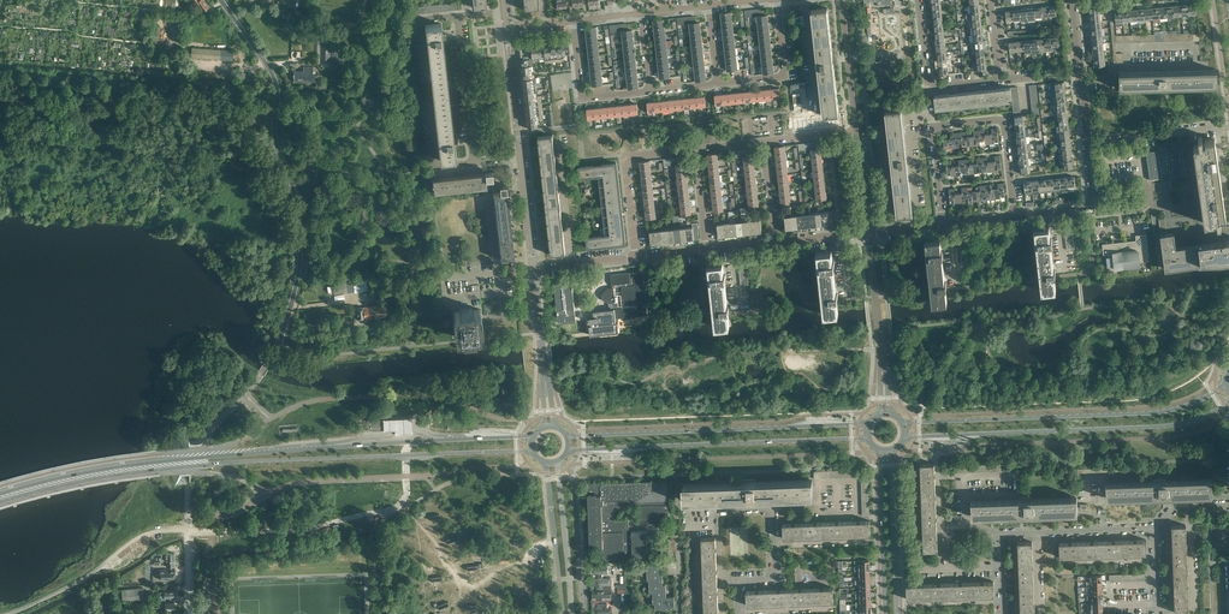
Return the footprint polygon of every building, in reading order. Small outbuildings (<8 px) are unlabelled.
[(195,3),(196,2),(203,12),(209,7),(204,0),(192,0),(195,3)] [(521,4),(523,4),(524,10),(538,8),(538,0),(521,0),(521,4)] [(557,9),(567,8),(566,3),(572,3),(571,0),(556,0),(557,9)] [(892,0),(864,0),(864,2),(865,7),(864,7),(865,8),(866,21),(868,21),(871,21),(869,7),(869,2),(876,1),(877,6),(878,5),(889,4),(892,4),(892,1),(892,0)] [(941,2),(931,3),(932,10),(941,9),(941,2)] [(1188,3),(1188,4),(1189,15),(1197,14),(1196,3),(1191,4),(1191,2),(1188,3)] [(1180,3),(1181,5),(1182,15),(1189,15),(1188,4),(1184,5),(1184,3),(1180,3)] [(1166,5),(1166,6),(1167,17),(1175,16),(1173,6),(1169,6),(1169,4),(1166,5)] [(1173,4),(1173,6),(1175,16),(1182,15),(1181,5),(1176,5),(1176,4),(1173,4)] [(980,5),(970,6),(971,13),(981,12),(980,5)] [(1050,18),(1057,17),(1056,5),(1048,6),(1049,16),(1050,18)] [(1158,6),(1158,7),(1159,7),(1160,18),(1167,17),(1166,6),(1162,7),(1161,5),(1158,6)] [(1048,6),(1041,7),(1042,17),(1049,16),(1048,6)] [(1089,12),(1088,12),(1088,15),(1089,15),(1100,14),(1103,13),(1102,6),(1088,7),(1089,12)] [(1151,6),(1151,8),(1152,18),(1160,18),(1159,7),(1158,7),(1154,7),(1154,6),(1151,6)] [(1041,7),(1034,8),(1035,18),(1042,17),(1041,7)] [(1144,7),(1144,9),(1145,19),(1152,18),(1151,8),(1147,8),(1147,7),(1144,7)] [(811,9),(823,115),(839,113),(833,64),(835,63),(835,57),(832,57),(827,8),(811,9)] [(1034,8),(1027,9),(1028,18),(1035,18),(1034,8)] [(1129,9),(1129,10),(1130,21),(1138,20),(1136,9),(1132,10),(1132,8),(1129,9)] [(1136,8),(1136,9),(1138,20),(1143,19),(1143,23),(1146,23),(1145,19),(1144,9),(1140,9),(1139,8),(1136,8)] [(941,9),(932,10),(932,17),(942,16),(941,9)] [(1020,9),(1013,10),(1014,20),(1021,19),(1020,9)] [(1027,9),(1020,9),(1021,19),(1021,22),(1028,21),(1028,18),(1027,9)] [(1123,21),(1130,21),(1129,10),(1125,11),(1125,9),(1122,9),(1122,11),(1123,21)] [(1013,10),(1005,11),(1006,21),(1014,20),(1013,10)] [(1117,10),(1114,10),(1115,22),(1123,21),(1122,11),(1118,11),(1117,10)] [(731,12),(721,13),(722,20),(732,19),(731,12)] [(981,12),(971,13),(967,13),(968,20),(971,20),(981,19),(981,12)] [(1089,15),(1090,19),(1088,19),(1089,22),(1090,22),(1101,21),(1100,14),(1089,15)] [(762,15),(759,16),(757,16),(758,23),(768,22),(767,15),(762,15)] [(942,16),(932,17),(933,24),(943,23),(942,16)] [(653,20),(654,27),(664,26),(664,19),(653,20)] [(732,19),(722,20),(723,27),(733,26),(732,19)] [(971,20),(968,20),(969,28),(972,27),(982,26),(981,19),(971,20)] [(1090,22),(1091,26),(1089,27),(1090,30),(1091,29),(1101,28),(1101,21),(1090,22)] [(694,23),(691,23),(690,23),(691,31),(700,29),(700,22),(694,23)] [(768,22),(758,23),(759,30),(769,29),(768,22)] [(441,23),(425,25),(427,25),(439,136),(442,159),(440,160),(456,158),(454,143),(455,143),(455,144),(457,143),(457,137),(456,137),(456,136),(455,136),(455,137),(454,137),(443,40),(444,40),(445,40),(446,39),(445,33),(444,33),(443,33),(442,34),(441,23)] [(933,24),(934,31),(944,30),(943,23),(933,24)] [(596,26),(586,28),(587,35),(597,34),(596,26)] [(664,26),(654,27),(655,34),(665,33),(664,26)] [(733,26),(723,27),(723,34),(733,33),(733,26)] [(982,26),(972,27),(973,34),(983,33),(982,26)] [(1091,29),(1091,34),(1090,34),(1090,37),(1092,37),(1102,36),(1101,28),(1091,29)] [(623,31),(622,31),(623,38),(633,37),(632,29),(627,30),(623,31)] [(700,29),(691,31),(691,38),(701,37),(700,29)] [(769,29),(759,30),(759,37),(770,36),(769,29)] [(665,33),(655,34),(656,42),(666,41),(665,33)] [(733,33),(723,34),(724,42),(734,41),(733,33)] [(983,33),(973,34),(974,41),(984,41),(983,33)] [(597,34),(587,35),(588,42),(598,41),(597,34)] [(770,36),(759,37),(760,45),(770,44),(770,36)] [(1059,36),(1052,37),(1053,49),(1060,49),(1059,36)] [(1092,37),(1092,41),(1091,41),(1091,44),(1092,44),(1103,43),(1102,36),(1092,37)] [(633,37),(623,38),(624,45),(634,44),(633,37)] [(701,37),(691,38),(692,45),(702,44),(701,37)] [(945,37),(935,38),(936,45),(945,45),(945,37)] [(1053,49),(1052,37),(1044,38),(1046,50),(1053,49)] [(1044,38),(1037,39),(1039,53),(1046,52),(1046,50),(1044,38)] [(1037,39),(1030,40),(1031,52),(1032,54),(1039,53),(1037,39)] [(1024,50),(1023,40),(1016,41),(1017,51),(1024,50)] [(1030,40),(1023,40),(1024,50),(1024,53),(1031,52),(1030,40)] [(321,41),(321,63),(329,63),(329,67),(330,67),(337,67),(337,63),(336,63),(337,41),(330,41),(328,41),(321,41)] [(598,41),(588,42),(588,49),(598,48),(598,41)] [(656,42),(657,49),(667,48),(666,41),(656,42)] [(734,41),(724,42),(725,49),(735,48),(734,41)] [(984,41),(974,41),(975,49),(985,48),(984,41)] [(1016,41),(1009,42),(1010,52),(1017,51),(1016,41)] [(1092,44),(1093,48),(1091,48),(1092,52),(1093,51),(1104,50),(1103,43),(1092,44)] [(634,44),(624,45),(624,53),(635,51),(634,44)] [(702,44),(692,45),(693,52),(703,51),(702,44)] [(770,44),(760,45),(761,52),(771,51),(770,44)] [(531,53),(528,54),(528,59),(530,58),(532,58),(532,60),(544,59),(545,63),(564,61),(563,55),(569,54),(568,45),(537,48),(537,47),(530,48),(531,53)] [(945,45),(936,45),(936,53),(946,52),(945,45)] [(234,51),(192,47),(191,57),(233,60),(234,51)] [(588,49),(589,56),(599,55),(598,48),(588,49)] [(667,48),(657,49),(657,56),(668,55),(667,48)] [(736,55),(735,48),(725,49),(726,56),(736,55)] [(985,48),(975,49),(975,56),(985,55),(985,48)] [(1093,51),(1094,56),(1092,56),(1092,59),(1094,59),(1104,58),(1104,50),(1093,51)] [(635,51),(624,53),(625,60),(635,59),(635,51)] [(704,58),(703,51),(693,52),(694,59),(704,58)] [(772,58),(771,51),(761,52),(762,59),(772,58)] [(946,52),(936,53),(937,60),(947,59),(946,52)] [(599,55),(589,56),(590,64),(600,62),(599,55)] [(668,55),(657,56),(658,63),(668,62),(668,55)] [(736,55),(726,56),(727,63),(737,62),(736,55)] [(985,55),(975,56),(976,63),(986,62),(985,55)] [(523,59),(521,60),(528,129),(538,128),(537,121),(543,120),(540,95),(537,96),(535,77),(532,78),(531,65),(533,65),(532,60),(532,58),(530,58),(528,59),(523,59)] [(704,58),(694,59),(694,67),(704,65),(704,58)] [(772,58),(762,59),(763,66),(773,65),(772,58)] [(947,59),(937,60),(938,67),(952,66),(951,58),(947,59)] [(1094,59),(1094,63),(1093,63),(1093,66),(1105,65),(1104,58),(1094,59)] [(635,59),(625,60),(626,67),(636,66),(635,59)] [(600,62),(590,64),(591,71),(601,70),(600,62)] [(668,62),(658,63),(659,71),(669,70),(668,62)] [(737,62),(727,63),(727,70),(738,69),(737,62)] [(986,62),(976,63),(977,70),(987,69),(986,62)] [(705,73),(704,65),(694,67),(695,74),(705,73)] [(763,66),(758,67),(759,74),(763,73),(773,72),(773,65),(763,66)] [(304,71),(295,71),(295,82),(309,82),(309,83),(311,83),(311,82),(312,82),(312,66),(304,66),(304,71)] [(636,66),(626,67),(627,74),(637,73),(636,66)] [(952,66),(938,67),(939,75),(949,73),(953,73),(952,66)] [(601,70),(591,71),(592,78),(602,77),(601,70)] [(670,77),(669,70),(659,71),(660,78),(670,77)] [(1169,71),(1129,72),(1120,73),(1120,72),(1119,72),(1119,88),(1120,88),(1171,87),(1217,85),(1217,86),(1217,70),(1216,70),(1169,71)] [(638,80),(637,73),(627,74),(628,81),(638,80)] [(705,73),(695,74),(696,81),(706,80),(705,73)] [(602,77),(592,78),(592,85),(602,84),(602,77)] [(1054,83),(1049,83),(1050,90),(1066,88),(1065,85),(1064,86),(1064,82),(1064,81),(1054,82),(1054,83)] [(1010,87),(991,89),(993,103),(1012,101),(1012,98),(1011,94),(1011,91),(1010,87)] [(779,88),(772,89),(773,98),(780,98),(779,88)] [(1066,88),(1050,90),(1050,97),(1056,97),(1065,96),(1065,91),(1066,91),(1066,88)] [(765,89),(758,90),(759,100),(766,99),(765,89)] [(772,89),(765,89),(766,99),(773,98),(772,89)] [(991,89),(972,92),(974,105),(993,103),(991,89)] [(758,90),(751,91),(752,101),(759,100),(758,90)] [(743,92),(744,102),(752,101),(751,91),(743,92)] [(736,92),(729,93),(730,103),(737,102),(736,92)] [(736,92),(737,102),(744,102),(743,92),(736,92)] [(972,92),(953,94),(954,107),(974,105),(972,92)] [(729,93),(722,94),(723,104),(730,103),(729,93)] [(723,104),(722,94),(715,95),(716,105),(723,104)] [(954,107),(953,94),(934,96),(935,109),(954,107)] [(705,96),(697,97),(698,107),(706,106),(705,96)] [(1067,100),(1066,100),(1065,96),(1056,97),(1056,104),(1067,103),(1067,100)] [(697,97),(690,98),(691,107),(698,107),(697,97)] [(683,98),(676,99),(677,109),(684,108),(683,98)] [(690,98),(683,98),(684,108),(691,107),(690,98)] [(670,110),(677,109),(676,99),(669,100),(670,110)] [(669,100),(661,101),(662,111),(670,110),(669,100)] [(661,101),(654,102),(655,111),(662,111),(661,101)] [(648,110),(648,112),(655,111),(654,102),(647,102),(648,108),(647,108),(648,110)] [(637,103),(630,104),(631,114),(638,113),(637,103)] [(1056,104),(1053,104),(1054,111),(1057,111),(1067,110),(1066,106),(1068,106),(1067,103),(1056,104)] [(630,104),(623,105),(624,115),(631,114),(630,104)] [(623,105),(615,106),(616,116),(624,115),(623,105)] [(615,106),(608,107),(609,116),(616,116),(615,106)] [(601,107),(594,108),(595,118),(602,117),(601,107)] [(608,107),(601,107),(602,117),(609,116),(608,107)] [(595,118),(594,108),(587,109),(587,115),(587,116),(588,119),(595,118)] [(902,118),(901,108),(885,110),(886,118),(891,159),(889,159),(889,166),(892,165),(897,215),(913,213),(903,126),(902,118)] [(1067,114),(1067,110),(1057,111),(1058,118),(1069,117),(1068,114),(1067,114)] [(794,120),(795,130),(842,125),(840,115),(838,115),(794,120)] [(1013,120),(1013,123),(1025,122),(1024,118),(1024,115),(1014,116),(1014,120),(1013,120)] [(1069,117),(1058,118),(1059,125),(1068,124),(1068,120),(1069,120),(1069,117)] [(1025,122),(1013,123),(1014,126),(1015,126),(1015,130),(1025,129),(1025,122)] [(1068,124),(1059,125),(1060,132),(1071,131),(1070,128),(1069,129),(1068,124)] [(992,133),(988,133),(989,144),(995,143),(995,142),(999,141),(997,128),(991,129),(992,133)] [(984,129),(979,130),(980,144),(984,143),(984,144),(989,144),(988,133),(985,134),(984,129)] [(1015,134),(1015,137),(1026,136),(1029,136),(1028,129),(1025,129),(1015,130),(1016,132),(1016,134),(1015,134)] [(974,135),(970,135),(971,146),(977,145),(977,144),(980,144),(979,130),(973,131),(974,135)] [(966,131),(961,132),(962,146),(966,145),(966,146),(971,146),(970,135),(967,136),(966,131)] [(1071,131),(1060,132),(1060,140),(1070,138),(1070,134),(1071,134),(1071,131)] [(956,137),(952,137),(953,148),(959,147),(959,146),(962,146),(961,132),(955,133),(956,137)] [(953,148),(952,137),(949,138),(948,133),(942,134),(944,147),(948,147),(948,148),(953,148)] [(539,146),(537,147),(538,154),(540,153),(541,160),(555,159),(553,135),(538,137),(539,146)] [(1026,136),(1015,137),(1016,140),(1017,144),(1027,143),(1026,136)] [(1150,180),(1162,178),(1162,181),(1171,180),(1172,180),(1171,176),(1197,173),(1204,223),(1214,221),(1214,218),(1216,217),(1217,225),(1221,225),(1220,217),(1225,216),(1214,138),(1205,140),(1205,143),(1203,143),(1202,136),(1198,136),(1199,144),(1193,145),(1194,148),(1191,148),(1190,142),(1181,143),(1182,149),(1179,150),(1179,147),(1170,148),(1170,151),(1167,151),(1167,145),(1157,147),(1158,153),(1156,153),(1155,150),(1146,152),(1150,180)] [(1070,138),(1060,140),(1061,147),(1072,146),(1072,143),(1071,143),(1070,138)] [(1017,149),(1016,149),(1017,152),(1028,150),(1031,150),(1030,143),(1027,143),(1017,144),(1017,149)] [(775,147),(775,154),(785,153),(785,145),(775,147)] [(1072,146),(1061,147),(1062,154),(1072,153),(1071,149),(1073,148),(1072,146)] [(816,149),(812,149),(811,150),(812,157),(822,156),(821,148),(816,149)] [(1028,150),(1017,152),(1017,154),(1018,154),(1019,159),(1029,158),(1032,157),(1031,153),(1031,150),(1028,150)] [(717,153),(707,154),(708,161),(718,160),(717,153)] [(785,153),(775,154),(776,161),(786,160),(785,153)] [(1062,154),(1059,154),(1060,161),(1063,161),(1074,160),(1074,157),(1072,157),(1072,153),(1062,154)] [(991,161),(993,171),(998,171),(998,169),(1002,169),(1000,155),(995,156),(995,160),(991,161)] [(748,156),(745,157),(743,157),(744,164),(754,163),(753,156),(748,156)] [(822,156),(812,157),(812,164),(823,163),(822,156)] [(977,163),(973,163),(975,173),(980,173),(980,171),(983,171),(982,157),(977,158),(977,163)] [(987,157),(982,157),(983,171),(987,171),(987,172),(993,171),(991,161),(988,161),(987,157)] [(1018,163),(1018,166),(1029,165),(1029,158),(1019,159),(1019,163),(1018,163)] [(541,168),(539,168),(540,175),(542,175),(543,184),(558,182),(555,159),(541,160),(541,168)] [(959,165),(955,165),(956,175),(962,175),(962,173),(965,173),(964,159),(958,160),(959,165)] [(969,159),(964,159),(965,173),(969,173),(969,174),(975,173),(973,163),(970,163),(969,159)] [(650,160),(640,161),(641,168),(651,167),(650,160)] [(718,160),(708,161),(709,168),(719,167),(718,160)] [(786,160),(776,161),(777,168),(787,167),(786,160)] [(1074,160),(1063,161),(1063,169),(1073,167),(1073,163),(1074,163),(1074,160)] [(945,161),(947,175),(951,174),(951,176),(956,175),(955,165),(952,165),(951,161),(945,161)] [(593,165),(579,167),(580,177),(603,175),(610,234),(587,237),(588,248),(591,247),(602,246),(602,245),(611,244),(611,245),(625,244),(625,243),(626,243),(625,240),(617,166),(617,163),(602,164),(602,167),(594,167),(593,165)] [(681,164),(677,164),(676,165),(677,172),(687,170),(686,163),(681,164)] [(755,170),(754,163),(744,164),(745,171),(755,170)] [(823,163),(812,164),(813,171),(823,170),(823,163)] [(1029,165),(1018,166),(1019,169),(1020,169),(1020,173),(1030,172),(1029,165)] [(651,167),(641,168),(642,175),(651,174),(651,167)] [(719,167),(709,168),(710,175),(720,174),(719,167)] [(787,167),(777,168),(778,175),(788,174),(787,167)] [(687,170),(677,172),(677,179),(687,178),(687,170)] [(755,170),(745,171),(746,178),(756,177),(755,170)] [(813,171),(814,178),(824,177),(823,170),(813,171)] [(485,173),(433,178),(432,178),(433,183),(432,183),(432,185),(433,185),(434,193),(487,187),(487,179),(493,178),(492,172),(485,173)] [(651,174),(642,175),(642,183),(652,182),(651,174)] [(720,181),(720,174),(710,175),(710,182),(720,181)] [(788,174),(778,175),(779,182),(788,181),(788,174)] [(1074,176),(1067,177),(1068,187),(1069,190),(1076,189),(1076,192),(1078,192),(1077,186),(1075,186),(1074,176)] [(757,184),(756,177),(746,178),(747,186),(757,184)] [(824,177),(814,178),(815,185),(825,184),(824,177)] [(1060,178),(1061,190),(1069,190),(1067,177),(1060,178)] [(687,178),(677,179),(678,186),(688,185),(687,178)] [(1053,178),(1045,179),(1047,192),(1054,191),(1053,178)] [(1060,178),(1053,178),(1054,191),(1061,190),(1060,178)] [(1045,179),(1038,180),(1040,193),(1047,192),(1045,179)] [(1038,180),(1031,181),(1032,194),(1040,193),(1038,180)] [(720,181),(710,182),(711,190),(721,189),(720,181)] [(788,181),(779,182),(779,189),(789,188),(788,181)] [(1032,194),(1031,181),(1024,182),(1025,191),(1025,194),(1032,194)] [(544,194),(542,194),(543,201),(545,201),(546,207),(560,206),(558,182),(543,184),(544,194)] [(652,182),(642,183),(643,190),(653,189),(652,182)] [(998,188),(995,188),(996,199),(1001,198),(1001,199),(1002,200),(1005,200),(1005,199),(1005,196),(1003,183),(998,183),(998,188)] [(500,192),(493,193),(499,252),(501,252),(501,259),(511,258),(511,259),(512,259),(512,258),(515,258),(507,191),(506,184),(500,185),(500,192)] [(757,192),(757,184),(747,186),(747,193),(757,192)] [(816,193),(826,191),(825,184),(815,185),(816,193)] [(990,184),(985,185),(987,199),(990,198),(990,199),(996,199),(995,188),(991,189),(990,184)] [(688,185),(678,186),(679,193),(689,192),(688,185)] [(980,190),(977,190),(978,201),(983,200),(983,199),(987,199),(985,185),(980,185),(980,190)] [(972,186),(967,187),(969,200),(969,203),(972,203),(972,201),(978,201),(977,190),(973,191),(972,186)] [(962,192),(959,192),(960,203),(965,202),(965,201),(969,200),(967,187),(962,187),(962,192)] [(789,188),(779,189),(780,197),(790,196),(789,188)] [(949,189),(950,202),(950,203),(954,202),(954,203),(960,203),(959,192),(955,193),(954,188),(949,189)] [(653,189),(643,190),(644,197),(654,196),(653,189)] [(721,189),(711,190),(712,197),(722,196),(721,189)] [(826,191),(816,193),(816,200),(826,199),(826,191)] [(689,192),(679,193),(680,200),(690,199),(689,192)] [(758,199),(757,192),(747,193),(748,200),(758,199)] [(654,196),(644,197),(645,204),(655,203),(654,196)] [(722,196),(712,197),(713,204),(723,203),(722,196)] [(790,196),(780,197),(781,204),(791,203),(790,196)] [(690,199),(680,200),(681,207),(691,206),(690,199)] [(759,206),(758,199),(748,200),(749,207),(759,206)] [(655,203),(645,204),(645,211),(655,210),(655,203)] [(723,203),(713,204),(714,211),(723,210),(723,203)] [(547,216),(544,216),(545,223),(547,223),(548,231),(563,229),(560,206),(546,207),(547,216)] [(691,206),(681,207),(681,215),(691,213),(691,206)] [(655,210),(645,211),(646,219),(656,218),(655,210)] [(822,212),(823,225),(834,224),(833,211),(822,212)] [(692,223),(686,224),(688,240),(694,239),(693,226),(692,223)] [(718,236),(725,236),(724,223),(717,223),(718,236)] [(1049,226),(1034,228),(1040,279),(1041,291),(1056,289),(1055,277),(1054,274),(1055,274),(1055,268),(1052,265),(1052,264),(1053,264),(1051,242),(1052,242),(1051,237),(1049,234),(1049,233),(1050,233),(1049,226)] [(549,242),(547,242),(548,249),(550,249),(551,255),(565,253),(563,229),(548,231),(549,242)] [(656,230),(649,231),(651,244),(658,243),(656,230)] [(1154,233),(1156,253),(1158,262),(1158,269),(1165,268),(1186,266),(1220,261),(1228,259),(1228,239),(1211,241),(1211,243),(1188,246),(1187,245),(1186,245),(1185,246),(1185,247),(1176,248),(1176,246),(1174,232),(1167,233),(1160,233),(1160,232),(1159,232),(1154,233)] [(1136,240),(1123,241),(1102,244),(1104,254),(1101,255),(1103,273),(1108,272),(1116,272),(1116,268),(1139,265),(1139,262),(1149,261),(1146,234),(1140,234),(1136,235),(1136,240)] [(940,238),(926,240),(931,291),(932,303),(947,301),(946,289),(945,286),(946,286),(946,280),(944,277),(944,276),(942,254),(943,254),(942,249),(940,246),(940,245),(941,245),(940,238)] [(832,257),(831,250),(817,252),(822,303),(824,315),(838,313),(837,301),(837,298),(838,298),(837,292),(835,289),(835,288),(833,266),(834,266),(834,261),(831,258),(831,257),(832,257)] [(723,262),(708,264),(714,311),(728,310),(729,309),(729,304),(726,301),(726,300),(727,300),(727,299),(725,278),(726,278),(725,273),(723,270),(723,269),(724,269),(723,268),(723,262)] [(588,319),(588,320),(588,321),(589,321),(589,322),(590,322),(591,322),(591,325),(590,325),(591,335),(619,332),(618,322),(616,322),(616,318),(648,315),(643,271),(611,274),(612,287),(611,287),(610,287),(609,287),(609,288),(608,288),(607,288),(607,289),(606,289),(605,289),(605,290),(604,290),(604,291),(603,291),(603,292),(602,292),(602,293),(602,294),(602,295),(602,296),(602,297),(603,298),(603,299),(604,300),(605,300),(605,301),(606,301),(607,302),(608,302),(609,302),(610,302),(610,303),(611,303),(612,309),(590,311),(590,318),(589,318),(589,319),(588,319)] [(367,279),(353,281),(354,291),(354,292),(368,290),(367,279)] [(341,283),(333,284),(334,294),(343,293),(347,292),(354,291),(353,281),(341,283)] [(576,321),(572,281),(554,283),(558,323),(576,321)] [(395,282),(386,283),(387,296),(396,295),(395,282)] [(386,304),(363,307),(357,307),(358,319),(364,319),(364,321),(367,321),(367,318),(371,318),(371,319),(372,319),(372,318),(387,316),(386,304)] [(474,334),(482,333),(481,326),(480,327),(479,315),(480,315),(480,309),(471,309),(471,308),(461,309),(461,310),(453,311),(453,318),(455,318),(456,329),(455,329),(455,336),(464,335),(464,337),(474,336),(474,334)] [(649,316),(631,318),(632,325),(650,323),(649,316)] [(385,429),(384,430),(395,429),(395,432),(395,433),(396,433),(411,432),(412,432),(412,431),(412,418),(410,417),(387,418),(384,419),(384,429),(385,429)] [(383,418),(367,419),(368,430),(367,430),(368,430),(369,431),(369,430),(384,430),(385,429),(384,429),(384,419),(384,418),(383,418)] [(934,463),(920,464),(921,486),(935,485),(934,464),(934,463)] [(1154,480),(1106,482),(1106,497),(1212,493),(1211,478),(1166,480),(1166,478),(1154,478),(1154,480)] [(688,485),(683,485),(684,499),(684,501),(742,498),(753,498),(813,495),(813,494),(812,480),(807,481),(755,482),(755,481),(755,479),(728,480),(727,480),(698,481),(698,483),(698,485),(688,485)] [(590,547),(603,547),(603,559),(624,558),(624,557),(632,556),(633,557),(648,556),(647,530),(629,531),(629,519),(628,519),(614,520),(614,506),(639,505),(640,519),(669,518),(669,502),(668,480),(583,483),(582,483),(584,485),(584,486),(585,488),(586,489),(586,491),(586,492),(586,493),(586,495),(587,495),(588,495),(590,547)] [(935,485),(921,486),(922,507),(936,507),(935,485)] [(1019,498),(971,500),(972,516),(1077,512),(1077,497),(1032,498),(1032,496),(1019,497),(1019,498)] [(936,507),(922,507),(923,529),(937,528),(936,507)] [(869,520),(848,521),(848,535),(869,535),(870,535),(870,520),(869,520)] [(848,521),(826,522),(826,536),(848,535),(848,521)] [(826,522),(804,523),(805,537),(826,536),(826,522)] [(783,523),(782,523),(783,538),(784,538),(805,537),(804,523),(783,524),(783,523)] [(1171,525),(1172,547),(1186,547),(1185,525),(1185,524),(1171,525)] [(937,528),(923,529),(923,550),(923,551),(938,550),(937,550),(937,528)] [(676,549),(676,534),(667,534),(668,549),(676,549)] [(456,535),(446,539),(447,543),(458,539),(456,535)] [(701,538),(702,559),(716,558),(715,537),(716,537),(701,537),(701,538)] [(1146,539),(1124,540),(1125,555),(1146,554),(1147,554),(1146,539)] [(1124,540),(1103,541),(1103,555),(1125,555),(1124,540)] [(1018,542),(1019,564),(1033,563),(1032,542),(1032,541),(1017,542),(1018,542)] [(1103,541),(1081,542),(1082,556),(1103,555),(1103,541)] [(1059,544),(1060,557),(1082,556),(1081,542),(1059,543),(1059,542),(1059,543),(1059,544)] [(1186,547),(1172,547),(1173,569),(1187,568),(1186,547)] [(716,558),(702,559),(703,581),(717,580),(716,558)] [(649,564),(647,564),(647,563),(638,563),(638,565),(634,565),(634,569),(636,569),(636,575),(641,575),(647,575),(647,580),(649,579),(649,593),(653,593),(653,598),(652,598),(652,600),(653,600),(653,603),(655,603),(655,608),(667,608),(667,607),(675,606),(675,596),(666,596),(666,584),(663,584),(662,564),(651,564),(649,564)] [(1033,563),(1019,564),(1019,572),(1019,585),(1034,585),(1033,572),(1033,563)] [(1187,568),(1173,569),(1174,591),(1188,590),(1188,572),(1187,568)] [(175,579),(175,569),(160,570),(160,579),(165,579),(165,580),(170,580),(170,579),(175,579)] [(596,581),(591,582),(591,585),(596,585),(596,588),(603,588),(603,584),(611,584),(611,578),(596,579),(596,582),(596,581)] [(717,580),(703,581),(704,602),(718,602),(717,580)] [(993,581),(971,582),(971,596),(994,595),(993,581)] [(949,582),(928,583),(928,598),(950,597),(949,582)] [(971,582),(949,582),(950,597),(971,596),(971,582)] [(906,584),(906,592),(907,599),(907,598),(928,598),(928,583),(906,584)] [(1034,585),(1019,585),(1020,607),(1034,606),(1034,585)] [(833,587),(811,588),(812,602),(833,601),(834,601),(833,587)] [(143,588),(116,590),(117,602),(144,600),(143,588)] [(811,588),(790,589),(790,603),(812,602),(811,588)] [(594,590),(591,590),(592,602),(595,602),(611,601),(611,597),(607,597),(607,593),(606,593),(606,589),(594,590)] [(790,589),(768,590),(768,604),(790,603),(790,589)] [(768,604),(768,590),(747,590),(746,590),(747,605),(768,604)] [(1188,590),(1174,591),(1175,612),(1189,611),(1188,590)] [(174,602),(166,602),(166,598),(156,598),(156,599),(160,598),(160,602),(160,605),(160,606),(165,606),(165,609),(174,609),(174,602)] [(448,601),(437,605),(439,609),(449,605),(448,601)] [(704,602),(704,613),(718,613),(718,602),(704,602)] [(607,603),(598,604),(598,608),(595,608),(596,613),(612,613),(611,607),(608,607),(607,603)] [(107,604),(100,605),(100,610),(102,610),(102,613),(108,613),(107,604)]
